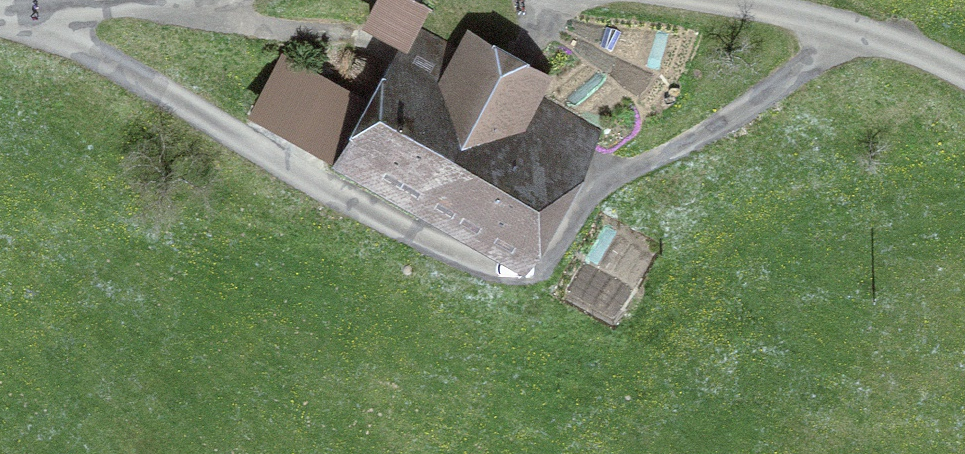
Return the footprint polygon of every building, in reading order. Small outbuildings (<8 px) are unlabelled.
[(340,160),(473,237),(485,216),(524,238),(590,123),(418,24),(340,160)] [(267,104),(343,148),(370,100),(294,56),(267,104)]
